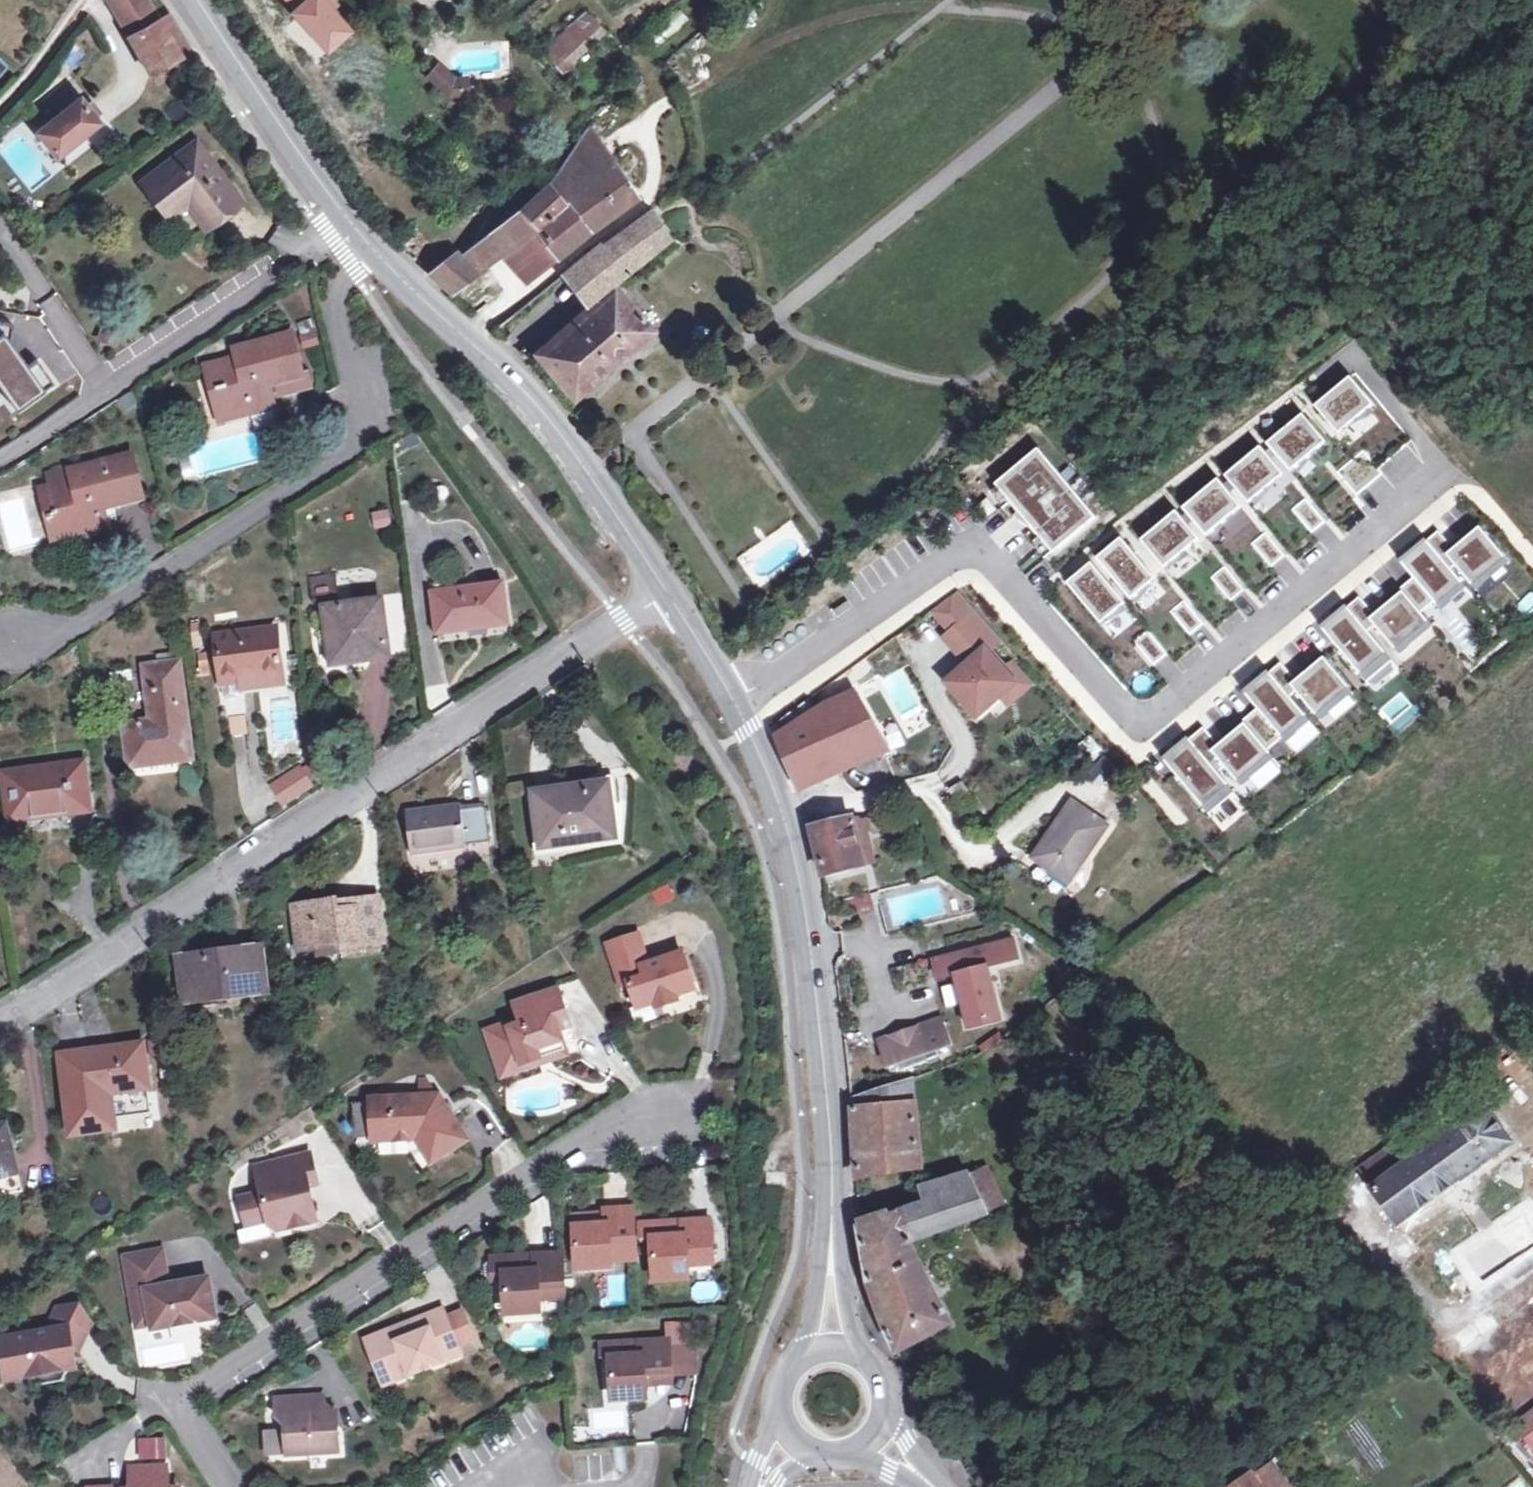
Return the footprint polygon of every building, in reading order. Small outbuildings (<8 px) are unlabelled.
[(479,11),(489,1),(488,0),(469,0),(479,11)] [(176,71),(170,61),(189,50),(169,14),(159,19),(150,5),(140,11),(148,26),(128,38),(154,85),(176,71)] [(561,72),(605,30),(585,8),(540,49),(561,72)] [(653,55),(690,21),(678,8),(641,43),(653,55)] [(438,66),(424,80),(449,102),(473,100),(471,80),(454,81),(438,66)] [(56,152),(97,120),(80,98),(73,103),(67,95),(60,101),(66,108),(39,131),(56,152)] [(564,191),(610,160),(586,125),(550,174),(564,191)] [(183,199),(187,205),(206,229),(241,203),(195,143),(161,169),(165,175),(151,186),(169,210),(183,199)] [(610,160),(564,191),(559,194),(547,179),(455,263),(448,255),(428,271),(452,292),(504,252),(525,278),(631,192),(610,160)] [(165,175),(161,169),(141,183),(168,220),(187,205),(183,199),(169,210),(151,186),(165,175)] [(625,235),(604,251),(598,243),(571,264),(596,297),(534,352),(572,393),(647,328),(608,282),(665,235),(652,215),(625,235)] [(0,324),(0,384),(17,409),(52,384),(36,361),(28,366),(10,340),(13,326),(0,324)] [(268,386),(304,376),(293,336),(237,351),(239,359),(210,367),(217,394),(226,392),(232,418),(252,412),(253,416),(275,409),(272,399),(268,386)] [(268,386),(272,399),(312,388),(308,375),(304,376),(268,386)] [(1352,383),(1319,411),(1342,438),(1375,411),(1352,383)] [(223,420),(232,418),(226,392),(217,394),(223,420)] [(1307,420),(1272,448),(1294,476),(1330,448),(1307,420)] [(1041,452),(999,486),(1056,557),(1098,522),(1041,452)] [(1264,454),(1230,481),(1251,508),(1286,481),(1264,454)] [(60,519),(65,539),(83,534),(84,539),(110,532),(103,505),(142,495),(133,455),(71,470),(70,467),(47,473),(52,490),(42,493),(49,522),(60,519)] [(1365,455),(1340,476),(1359,498),(1384,477),(1365,455)] [(1221,485),(1188,513),(1212,541),(1245,513),(1221,485)] [(1306,501),(1296,510),(1315,533),(1325,524),(1306,501)] [(1179,517),(1144,545),(1167,573),(1201,545),(1179,517)] [(53,541),(65,539),(60,519),(49,522),(53,541)] [(1457,553),(1450,559),(1457,568),(1476,589),(1507,563),(1482,533),(1457,553)] [(1441,534),(1428,545),(1451,572),(1457,568),(1450,559),(1457,553),(1441,534)] [(1267,535),(1255,545),(1271,566),(1284,556),(1267,535)] [(1123,544),(1102,561),(1133,600),(1154,582),(1123,544)] [(1428,545),(1404,565),(1416,579),(1437,604),(1440,609),(1465,588),(1451,572),(1428,545)] [(1225,568),(1214,578),(1232,599),(1243,589),(1225,568)] [(1095,572),(1074,589),(1104,627),(1125,609),(1095,572)] [(1401,592),(1406,597),(1422,617),(1437,604),(1416,579),(1401,592)] [(502,586),(432,595),(437,634),(466,631),(466,627),(506,621),(502,586)] [(932,610),(951,631),(975,610),(958,591),(932,610)] [(1379,620),(1374,624),(1378,629),(1400,654),(1430,627),(1422,617),(1406,597),(1379,620)] [(1362,601),(1350,612),(1370,635),(1378,629),(1374,624),(1379,620),(1362,601)] [(382,602),(326,610),(332,662),(364,657),(365,663),(388,660),(382,602)] [(1184,604),(1173,613),(1191,635),(1202,625),(1184,604)] [(967,647),(978,659),(948,685),(978,719),(1016,686),(986,652),(1001,639),(975,610),(945,636),(960,653),(967,647)] [(1350,612),(1326,632),(1364,680),(1390,660),(1370,635),(1350,612)] [(275,629),(215,638),(221,688),(237,685),(240,684),(239,680),(282,674),(275,629)] [(1149,635),(1137,644),(1155,666),(1167,657),(1149,635)] [(1299,686),(1294,690),(1320,721),(1352,694),(1327,663),(1299,686)] [(178,665),(146,669),(153,723),(125,727),(131,767),(191,759),(178,665)] [(1283,666),(1269,678),(1290,702),(1298,695),(1294,690),(1299,686),(1283,666)] [(1245,698),(1257,713),(1280,740),(1285,744),(1309,724),(1290,702),(1269,678),(1245,698)] [(239,695),(237,685),(221,688),(223,698),(226,699),(237,698),(239,695)] [(777,737),(798,790),(889,750),(855,692),(826,706),(798,723),(777,737)] [(297,694),(265,697),(270,758),(303,755),(297,694)] [(1257,713),(1244,725),(1247,729),(1267,752),(1280,740),(1257,713)] [(1220,751),(1216,755),(1241,785),(1272,759),(1267,752),(1247,729),(1220,751)] [(1206,733),(1192,744),(1219,776),(1227,769),(1216,755),(1220,751),(1206,733)] [(1192,744),(1166,764),(1206,812),(1231,792),(1219,776),(1192,744)] [(8,824),(87,812),(82,764),(2,775),(8,824)] [(308,765),(269,786),(282,809),(320,789),(308,765)] [(607,785),(614,841),(623,839),(628,782),(607,785)] [(540,850),(614,841),(607,785),(534,794),(540,850)] [(1032,859),(1069,883),(1106,826),(1070,801),(1032,859)] [(466,846),(491,843),(486,809),(461,813),(460,806),(405,814),(411,856),(466,849),(466,846)] [(853,829),(860,828),(857,817),(825,826),(812,829),(819,857),(823,876),(861,866),(860,860),(853,829)] [(853,829),(860,860),(872,858),(865,827),(860,828),(853,829)] [(669,886),(653,895),(661,909),(677,900),(669,886)] [(875,893),(829,905),(830,912),(860,903),(863,912),(879,908),(875,893)] [(335,902),(293,907),(299,952),(340,947),(341,955),(361,953),(361,948),(383,944),(380,920),(373,921),(370,902),(355,903),(355,911),(336,913),(335,902)] [(655,1004),(661,1007),(695,990),(683,954),(649,965),(639,935),(608,946),(621,987),(630,984),(638,1007),(654,1002),(655,1004)] [(1012,936),(931,957),(935,970),(952,966),(955,976),(967,1025),(1000,1017),(987,967),(1018,959),(1012,936)] [(190,988),(192,1001),(265,990),(260,951),(181,962),(184,988),(190,988)] [(952,966),(935,970),(937,980),(955,976),(952,966)] [(947,1011),(959,1008),(954,987),(942,990),(947,1011)] [(185,1002),(192,1001),(190,988),(184,988),(185,1002)] [(558,1031),(570,1026),(558,991),(515,1005),(520,1020),(522,1025),(503,1032),(497,1046),(502,1060),(515,1068),(536,1060),(540,1059),(537,1049),(562,1041),(558,1031)] [(1000,1017),(967,1025),(968,1029),(1001,1021),(1000,1017)] [(928,1060),(926,1054),(951,1045),(940,1019),(880,1042),(890,1067),(901,1063),(904,1070),(928,1060)] [(520,1020),(487,1032),(502,1077),(579,1051),(570,1026),(558,1031),(562,1041),(537,1049),(540,1059),(536,1060),(515,1068),(502,1060),(497,1046),(503,1032),(522,1025),(520,1020)] [(141,1049),(62,1060),(72,1135),(113,1128),(108,1092),(146,1085),(141,1049)] [(852,1099),(852,1107),(914,1102),(912,1079),(852,1099)] [(419,1096),(439,1095),(427,1080),(419,1080),(419,1096)] [(440,1112),(439,1095),(419,1096),(371,1098),(372,1141),(415,1140),(431,1164),(468,1141),(452,1115),(445,1120),(440,1112)] [(914,1102),(852,1107),(856,1172),(919,1161),(914,1102)] [(1484,1107),(1414,1157),(1399,1137),(1358,1166),(1374,1188),(1399,1222),(1510,1142),(1485,1108),(1484,1107)] [(151,1116),(122,1118),(122,1129),(151,1127),(151,1116)] [(23,1192),(5,1126),(0,1127),(0,1198),(23,1192)] [(269,1221),(270,1227),(290,1222),(292,1228),(311,1223),(317,1216),(309,1188),(318,1185),(310,1154),(270,1163),(272,1170),(257,1174),(261,1193),(240,1198),(247,1226),(269,1221)] [(969,1172),(986,1211),(1006,1202),(987,1165),(984,1168),(969,1172)] [(986,1211),(969,1172),(922,1187),(927,1204),(860,1226),(868,1280),(897,1351),(950,1323),(908,1240),(986,1211)] [(1523,1197),(1532,1210),(1532,1192),(1523,1197)] [(633,1210),(605,1211),(605,1215),(595,1216),(596,1226),(577,1228),(575,1228),(578,1269),(611,1267),(610,1254),(609,1243),(635,1241),(633,1210)] [(595,1216),(577,1217),(577,1228),(596,1226),(595,1216)] [(711,1221),(647,1225),(648,1239),(651,1280),(689,1278),(688,1266),(687,1254),(713,1253),(711,1221)] [(277,1231),(292,1228),(290,1222),(270,1227),(277,1231)] [(635,1241),(609,1243),(610,1254),(635,1252),(635,1241)] [(125,1257),(133,1298),(147,1296),(153,1324),(153,1329),(216,1318),(209,1279),(181,1284),(180,1278),(167,1280),(162,1251),(125,1257)] [(713,1253),(687,1254),(688,1266),(714,1264),(713,1253)] [(562,1256),(503,1260),(505,1279),(507,1314),(540,1312),(539,1300),(539,1289),(564,1287),(562,1256)] [(503,1260),(492,1260),(493,1280),(505,1279),(503,1260)] [(626,1309),(626,1277),(607,1277),(607,1309),(626,1309)] [(695,1304),(720,1302),(718,1283),(693,1286),(695,1304)] [(539,1289),(539,1300),(565,1298),(564,1287),(539,1289)] [(147,1296),(133,1298),(138,1327),(153,1324),(147,1296)] [(79,1305),(65,1307),(84,1337),(91,1323),(79,1305)] [(1,1341),(2,1351),(0,1356),(0,1367),(5,1370),(7,1381),(30,1377),(46,1374),(63,1382),(69,1370),(76,1368),(72,1350),(77,1352),(84,1337),(65,1307),(59,1309),(48,1333),(1,1341)] [(1497,1321),(1487,1309),(1451,1337),(1463,1351),(1497,1321)] [(443,1310),(366,1340),(380,1376),(406,1365),(409,1374),(460,1355),(457,1346),(446,1319),(443,1310)] [(462,1313),(446,1319),(457,1346),(472,1340),(462,1313)] [(668,1341),(619,1345),(619,1358),(610,1359),(613,1400),(647,1398),(645,1386),(645,1375),(671,1373),(669,1350),(668,1341)] [(619,1345),(601,1346),(602,1359),(610,1359),(619,1358),(619,1345)] [(693,1349),(669,1350),(671,1373),(671,1378),(696,1377),(693,1349)] [(406,1365),(380,1376),(383,1385),(409,1374),(406,1365)] [(671,1373),(645,1375),(645,1386),(671,1384),(671,1378),(671,1373)] [(46,1374),(30,1377),(31,1388),(63,1382),(46,1374)] [(338,1452),(336,1412),(324,1413),(323,1397),(276,1400),(277,1417),(285,1416),(288,1455),(338,1452)] [(1511,1427),(1532,1455),(1532,1411),(1511,1427)] [(141,1462),(170,1460),(169,1437),(139,1439),(141,1462)] [(1285,1481),(1268,1458),(1228,1486),(1277,1486),(1285,1481)] [(166,1468),(131,1469),(131,1486),(166,1486),(166,1468)]
